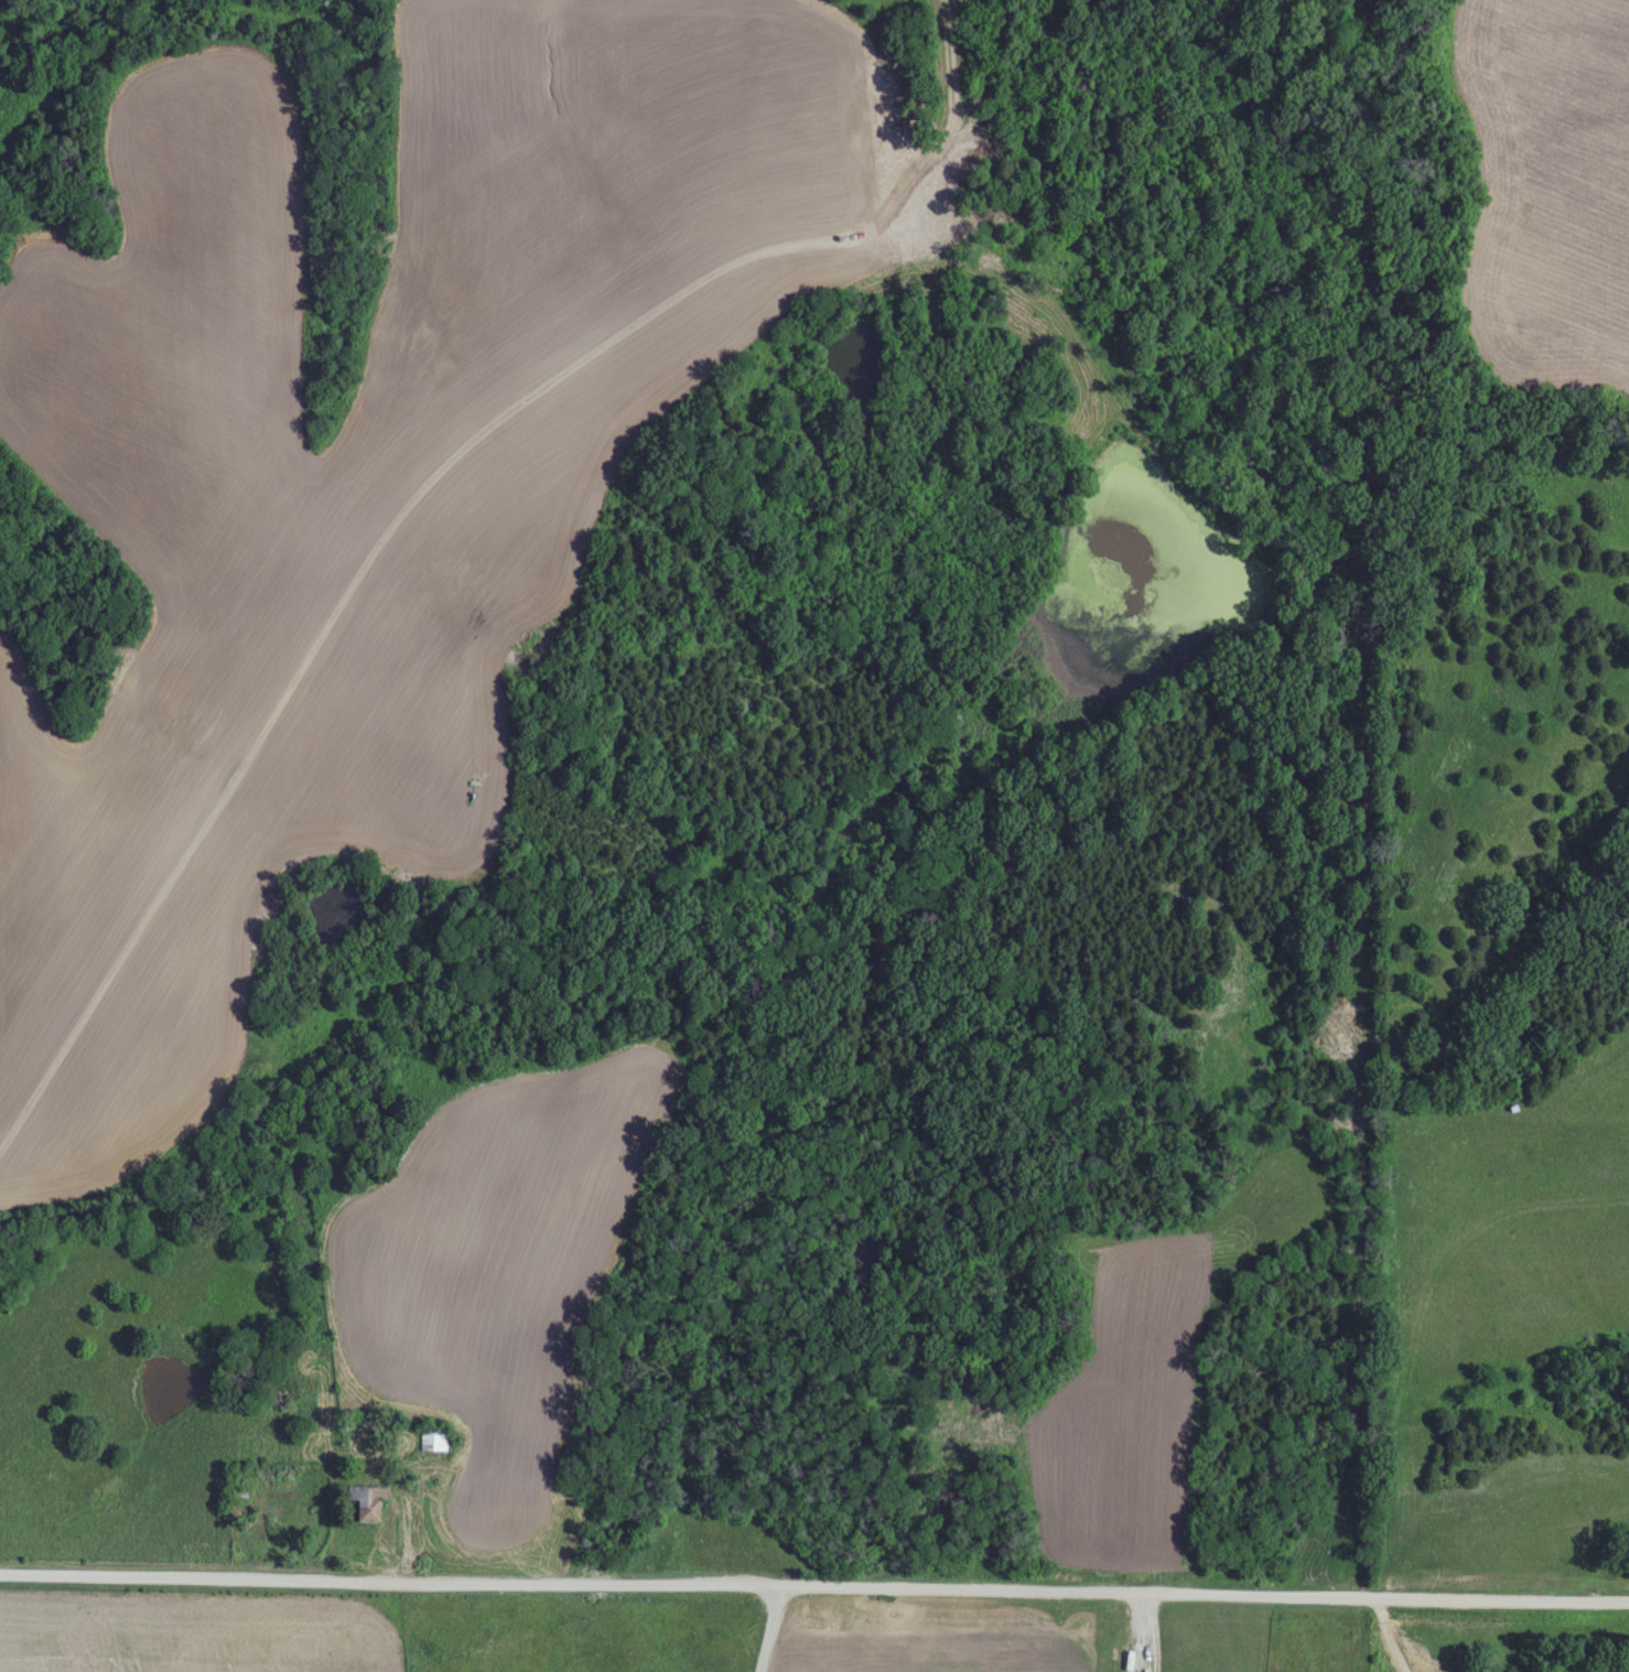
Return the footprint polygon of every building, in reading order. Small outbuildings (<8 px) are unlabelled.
[(423,1451),(451,1451),(451,1429),(423,1429),(423,1451)] [(387,1523),(387,1487),(347,1487),(347,1508),(363,1508),(363,1523),(387,1523)]
